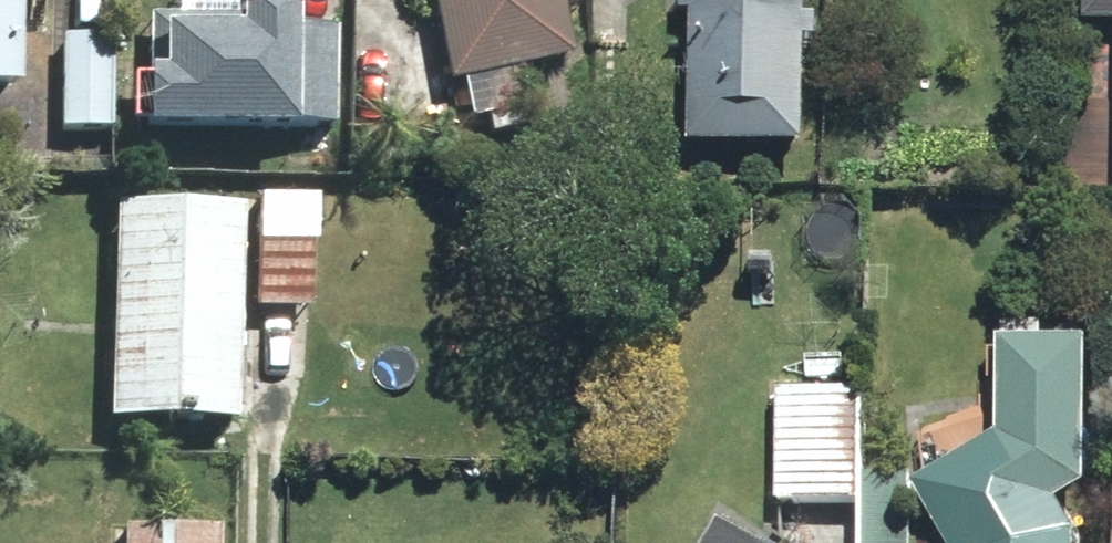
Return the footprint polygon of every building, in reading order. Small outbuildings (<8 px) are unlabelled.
[(28,82),(28,0),(0,0),(0,82),(28,82)] [(456,81),(467,79),(475,118),(492,114),(496,132),(532,125),(528,107),(533,105),(525,67),(580,56),(568,0),(439,0),(456,81)] [(687,9),(700,9),(700,141),(816,140),(817,35),(827,35),(827,12),(817,12),(817,0),(687,0),(687,9)] [(1090,14),(1111,15),(1111,0),(1090,0),(1090,14)] [(248,14),(157,13),(156,122),(305,124),(305,120),(341,124),(343,25),(306,23),(306,6),(248,5),(248,14)] [(117,36),(66,35),(66,127),(116,128),(117,36)] [(320,195),(264,194),(261,307),(317,308),(320,195)] [(186,199),(117,197),(111,420),(248,423),(254,201),(186,199)] [(1006,335),(1008,430),(918,478),(956,542),(1085,542),(1086,529),(1068,497),(1097,481),(1095,334),(1006,335)] [(869,387),(782,387),(782,499),(869,499),(869,387)] [(727,517),(710,542),(769,542),(727,517)] [(228,526),(131,524),(130,542),(228,542),(228,526)]
